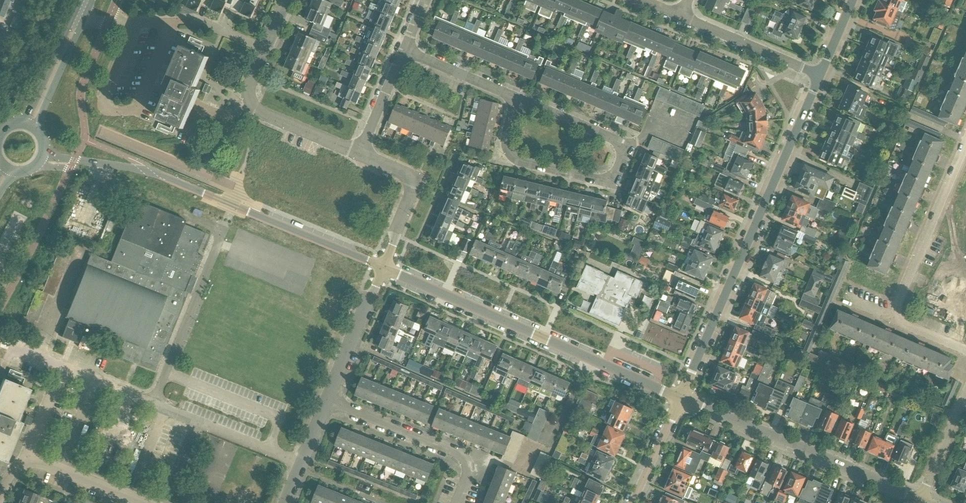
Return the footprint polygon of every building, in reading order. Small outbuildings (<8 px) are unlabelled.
[(10,0),(0,0),(0,11),(5,13),(10,0)] [(182,6),(198,13),(203,2),(208,4),(210,0),(185,0),(182,6)] [(208,4),(206,7),(223,14),(227,4),(232,6),(235,0),(210,0),(208,4)] [(232,6),(231,9),(252,18),(260,0),(252,0),(249,4),(240,0),(235,0),(232,6)] [(311,8),(329,15),(333,3),(341,7),(344,1),(341,0),(314,0),(311,8)] [(369,8),(376,11),(382,13),(395,18),(400,7),(384,0),(380,0),(377,6),(371,3),(369,8)] [(516,2),(512,0),(511,0),(504,17),(509,18),(516,2)] [(523,7),(536,12),(539,5),(541,0),(526,0),(523,7)] [(542,7),(539,14),(550,19),(555,8),(554,8),(557,0),(541,0),(539,5),(542,7)] [(565,13),(566,13),(572,0),(557,0),(554,8),(555,8),(565,13)] [(567,16),(576,20),(583,3),(577,0),(572,0),(566,13),(565,13),(564,15),(567,16)] [(707,8),(721,14),(721,13),(725,4),(726,3),(719,0),(710,0),(707,8)] [(798,4),(813,10),(817,0),(793,0),(793,1),(798,4)] [(882,3),(898,10),(903,12),(908,2),(903,0),(902,0),(883,0),(882,3)] [(878,12),(875,20),(896,29),(901,18),(900,18),(903,12),(898,10),(882,3),(879,2),(876,10),(878,12)] [(587,25),(588,23),(594,7),(583,3),(576,20),(584,23),(587,25)] [(743,22),(749,25),(756,9),(749,6),(743,22)] [(588,23),(597,27),(596,28),(598,29),(605,13),(605,12),(594,7),(588,23)] [(945,19),(949,10),(941,7),(937,16),(945,19)] [(306,19),(315,23),(313,29),(329,36),(331,30),(323,27),(329,15),(311,8),(306,19)] [(376,11),(371,23),(377,25),(381,27),(380,28),(382,29),(381,32),(388,35),(390,31),(395,18),(382,13),(376,11)] [(605,13),(598,29),(614,36),(620,19),(623,13),(617,11),(615,17),(605,13)] [(774,16),(775,17),(803,29),(807,17),(793,11),(790,17),(784,14),(783,14),(776,11),(774,16)] [(451,22),(436,15),(431,28),(437,30),(435,36),(445,41),(453,23),(451,22)] [(803,29),(775,17),(774,20),(777,22),(772,34),(781,38),(784,33),(798,39),(803,29)] [(620,19),(614,36),(624,40),(631,23),(630,24),(620,19)] [(942,29),(945,23),(936,20),(934,25),(942,29)] [(456,46),(464,28),(456,24),(453,23),(445,41),(456,46)] [(624,40),(623,42),(632,45),(634,46),(642,27),(631,23),(624,40)] [(363,24),(360,29),(367,32),(364,38),(370,41),(381,46),(383,47),(388,35),(381,32),(382,29),(380,28),(381,27),(377,25),(376,26),(375,29),(363,24)] [(642,27),(634,46),(637,47),(645,51),(647,48),(646,48),(653,32),(642,27)] [(472,31),(464,28),(456,46),(467,50),(475,32),(473,31),(472,31)] [(935,28),(929,41),(936,44),(942,31),(935,28)] [(309,36),(300,32),(295,44),(313,52),(318,40),(326,44),(328,38),(312,31),(309,36)] [(478,55),(486,38),(477,34),(477,33),(475,32),(467,50),(478,55)] [(653,32),(646,48),(647,48),(653,51),(651,54),(654,55),(653,55),(656,56),(664,37),(653,32)] [(358,36),(356,41),(362,43),(359,50),(365,53),(378,58),(383,47),(381,46),(370,41),(364,38),(364,39),(358,36)] [(664,37),(656,56),(658,57),(660,58),(661,54),(668,57),(669,57),(675,44),(676,42),(664,37)] [(497,41),(494,40),(494,41),(486,38),(478,55),(489,60),(497,41)] [(873,38),(868,49),(884,55),(889,58),(893,60),(899,46),(889,41),(887,44),(873,38)] [(915,43),(906,40),(904,45),(913,48),(915,43)] [(499,42),(497,41),(489,60),(500,64),(508,47),(499,43),(499,42)] [(590,52),(592,45),(580,41),(578,47),(590,52)] [(290,56),(308,64),(313,52),(295,44),(290,56)] [(668,57),(664,67),(665,67),(676,72),(679,65),(686,49),(682,48),(682,47),(675,44),(669,57),(668,57)] [(920,52),(931,57),(934,51),(923,46),(920,52)] [(173,88),(166,103),(160,119),(182,128),(199,89),(194,87),(207,57),(185,47),(172,78),(165,75),(161,83),(173,88)] [(352,47),(350,52),(357,55),(354,61),(360,64),(373,70),(378,58),(365,53),(359,50),(352,47)] [(516,50),(515,50),(508,47),(500,64),(511,69),(519,51),(516,50)] [(682,66),(679,73),(690,78),(693,70),(700,54),(693,51),(692,52),(689,50),(686,49),(679,65),(682,66)] [(868,49),(864,59),(879,66),(885,68),(889,58),(884,55),(868,49)] [(521,52),(519,51),(511,69),(522,74),(528,60),(529,56),(520,52),(521,52)] [(700,54),(693,70),(703,74),(705,75),(713,57),(701,52),(700,55),(700,54)] [(285,67),(294,71),(292,77),(303,81),(305,75),(303,74),(308,64),(290,56),(285,67)] [(324,70),(329,58),(323,56),(318,68),(324,70)] [(534,63),(528,60),(522,74),(533,78),(539,64),(541,65),(544,58),(540,56),(538,60),(536,59),(534,63)] [(344,57),(342,62),(352,67),(354,62),(360,64),(355,75),(368,81),(373,70),(360,64),(354,61),(344,57)] [(713,57),(705,75),(707,76),(716,80),(724,62),(713,57)] [(957,78),(954,85),(965,91),(965,57),(965,58),(964,58),(956,77),(957,78)] [(864,59),(859,69),(880,78),(885,80),(887,77),(882,75),(885,68),(879,66),(864,59)] [(545,67),(548,68),(542,82),(553,87),(560,69),(552,65),(553,62),(548,60),(545,67)] [(651,61),(644,76),(647,77),(651,67),(653,68),(655,63),(651,61)] [(724,62),(716,80),(724,83),(727,84),(735,67),(724,62)] [(735,67),(727,84),(729,85),(738,89),(746,71),(735,67)] [(569,73),(560,69),(553,87),(564,91),(571,73),(569,72),(569,73)] [(580,82),(584,72),(576,69),(574,74),(571,73),(564,91),(574,96),(580,82)] [(859,69),(855,80),(870,86),(875,89),(880,78),(859,69)] [(913,73),(922,78),(924,73),(921,72),(915,69),(913,73)] [(617,79),(615,85),(619,87),(622,81),(620,80),(624,71),(621,70),(617,79)] [(353,80),(350,87),(363,92),(368,81),(355,75),(355,76),(353,80)] [(909,79),(907,85),(915,89),(918,82),(909,79)] [(311,93),(316,83),(310,80),(305,90),(311,93)] [(591,87),(580,82),(574,96),(585,101),(591,87)] [(593,83),(591,87),(585,101),(596,105),(604,86),(598,83),(597,84),(595,83),(593,83)] [(341,89),(338,96),(358,105),(363,92),(350,87),(345,84),(345,85),(343,90),(341,89)] [(944,120),(947,122),(958,126),(964,112),(965,113),(965,91),(954,85),(951,92),(950,91),(942,110),(943,111),(940,118),(940,119),(944,120)] [(612,91),(613,90),(604,86),(596,105),(607,110),(615,92),(612,91)] [(699,88),(695,98),(701,100),(704,92),(705,93),(707,88),(706,88),(706,87),(703,86),(702,89),(699,88)] [(901,86),(895,99),(907,104),(913,91),(901,86)] [(661,87),(656,99),(661,101),(666,90),(661,87)] [(742,97),(735,101),(737,104),(743,113),(748,112),(751,112),(763,104),(756,94),(753,97),(746,87),(742,97)] [(870,102),(865,100),(868,94),(851,87),(846,98),(868,107),(870,102)] [(666,90),(661,101),(667,103),(672,92),(666,90)] [(617,93),(617,92),(615,92),(607,110),(618,115),(624,101),(623,101),(617,98),(619,94),(617,93)] [(672,92),(667,103),(672,106),(677,94),(672,92)] [(677,94),(672,106),(678,108),(683,97),(677,94)] [(634,100),(625,96),(623,101),(624,101),(618,115),(629,119),(637,101),(634,100)] [(476,101),(481,103),(479,111),(497,115),(500,104),(482,99),(477,97),(476,101)] [(683,97),(678,108),(683,110),(688,99),(683,97)] [(863,117),(868,107),(846,98),(842,108),(856,115),(855,117),(864,121),(866,118),(863,117)] [(348,109),(351,102),(345,99),(342,106),(348,109)] [(688,99),(683,110),(689,113),(694,101),(688,99)] [(637,101),(629,119),(640,124),(646,110),(645,110),(647,105),(638,101),(637,101)] [(694,101),(689,113),(694,115),(699,104),(694,101)] [(389,122),(388,121),(386,127),(390,128),(392,123),(399,126),(407,108),(397,104),(389,122)] [(699,118),(704,106),(699,104),(694,115),(699,118)] [(751,112),(748,112),(749,122),(768,120),(768,113),(765,113),(765,108),(763,104),(751,112)] [(892,110),(903,114),(905,108),(894,104),(892,110)] [(399,126),(397,131),(401,133),(403,128),(410,131),(418,113),(407,108),(399,126)] [(473,113),(478,114),(476,121),(494,126),(497,115),(479,111),(474,109),(473,113)] [(418,113),(410,131),(408,136),(412,138),(415,133),(422,136),(429,118),(418,113)] [(714,114),(707,119),(709,122),(715,120),(717,120),(714,114)] [(839,116),(834,127),(850,134),(855,136),(864,140),(866,135),(857,132),(861,122),(849,117),(848,120),(839,116)] [(429,118),(422,136),(420,141),(423,143),(426,138),(432,141),(440,123),(429,118)] [(470,125),(475,126),(473,133),(491,138),(494,126),(476,121),(471,120),(470,125)] [(768,120),(749,122),(750,132),(752,132),(765,138),(767,134),(766,129),(769,129),(768,120)] [(700,121),(699,121),(697,126),(706,130),(709,125),(700,121)] [(884,128),(893,132),(896,126),(887,122),(884,128)] [(440,123),(432,141),(430,146),(435,147),(437,143),(445,146),(452,128),(440,123)] [(688,143),(693,145),(700,148),(706,134),(696,130),(698,127),(696,126),(692,135),(694,136),(691,141),(690,141),(688,143)] [(834,127),(830,138),(845,145),(850,134),(834,127)] [(467,136),(472,138),(469,146),(488,151),(491,138),(473,133),(468,132),(467,136)] [(732,134),(729,141),(737,144),(749,149),(751,145),(761,149),(765,138),(752,132),(750,132),(745,132),(743,132),(740,138),(732,134)] [(913,159),(915,160),(912,168),(930,176),(937,161),(939,162),(941,157),(939,156),(945,142),(940,140),(936,139),(933,137),(929,135),(926,134),(923,141),(922,140),(913,159)] [(652,139),(648,148),(653,150),(658,139),(653,136),(652,139)] [(830,138),(825,148),(850,159),(852,160),(854,155),(848,152),(851,147),(845,145),(830,138)] [(658,139),(653,150),(654,151),(659,152),(664,141),(658,139)] [(664,141),(659,152),(661,154),(664,155),(669,143),(664,141)] [(669,143),(664,155),(670,157),(675,146),(669,143)] [(902,143),(901,148),(915,153),(916,148),(902,143)] [(726,154),(724,158),(751,170),(755,162),(746,157),(749,149),(737,144),(732,156),(726,154)] [(675,146),(670,157),(676,160),(680,148),(675,146)] [(680,148),(676,160),(681,162),(684,156),(686,150),(680,148)] [(825,148),(821,158),(836,165),(836,164),(842,167),(845,160),(849,161),(850,159),(825,148)] [(646,153),(642,165),(654,170),(659,172),(666,175),(668,169),(657,165),(659,159),(661,154),(659,152),(654,151),(652,156),(646,153)] [(724,158),(724,159),(730,161),(726,169),(726,170),(732,173),(737,175),(747,180),(751,170),(724,158)] [(880,172),(884,165),(871,159),(868,167),(880,172)] [(458,175),(471,180),(482,184),(484,180),(478,177),(481,169),(476,166),(475,168),(463,162),(458,175)] [(710,162),(708,167),(719,172),(721,173),(735,179),(737,175),(732,173),(726,170),(726,169),(722,167),(710,162)] [(642,165),(637,177),(642,179),(641,182),(644,183),(643,185),(648,187),(649,184),(660,189),(663,191),(664,187),(661,186),(662,184),(656,182),(659,172),(654,170),(642,165)] [(804,168),(800,177),(824,187),(828,189),(866,206),(874,188),(860,182),(856,192),(833,182),(835,178),(824,173),(823,174),(808,167),(804,168)] [(899,192),(901,193),(897,201),(916,209),(922,195),(924,196),(926,190),(924,190),(930,176),(912,168),(909,174),(908,173),(899,192)] [(862,178),(872,183),(876,174),(866,169),(862,178)] [(717,182),(715,185),(726,190),(740,196),(745,184),(735,179),(721,173),(718,179),(717,182)] [(453,186),(466,191),(470,193),(477,196),(479,191),(468,186),(471,180),(458,175),(453,186)] [(501,190),(499,195),(507,197),(505,208),(510,209),(513,192),(514,193),(517,179),(505,176),(502,190),(501,190)] [(637,177),(630,193),(643,199),(643,198),(648,200),(651,191),(658,194),(660,189),(649,184),(648,187),(643,185),(644,183),(641,182),(642,179),(637,177)] [(799,184),(797,189),(814,196),(814,195),(820,197),(821,198),(821,197),(825,198),(828,189),(824,187),(800,177),(797,184),(799,184)] [(514,193),(512,198),(525,201),(526,196),(529,182),(517,179),(514,193)] [(526,196),(525,201),(532,203),(536,204),(538,198),(541,185),(529,182),(526,196)] [(538,198),(536,204),(544,206),(549,207),(551,201),(554,188),(541,185),(538,198)] [(454,205),(459,207),(460,205),(461,203),(476,209),(478,205),(467,200),(470,193),(466,191),(453,186),(448,197),(454,199),(452,202),(455,203),(454,205)] [(554,188),(551,201),(558,203),(555,215),(560,216),(563,204),(564,200),(566,200),(567,198),(570,199),(571,192),(567,191),(554,188)] [(719,191),(716,198),(722,201),(720,205),(735,211),(740,200),(725,194),(719,191)] [(564,200),(563,204),(568,205),(565,218),(570,219),(571,213),(579,215),(584,195),(571,192),(570,199),(567,198),(566,200),(564,200)] [(630,193),(625,205),(638,210),(643,212),(646,205),(652,208),(654,203),(648,200),(643,198),(643,199),(630,193)] [(717,200),(703,194),(701,199),(715,205),(717,200)] [(579,215),(577,221),(582,222),(584,216),(591,217),(596,197),(584,195),(579,215)] [(447,199),(446,202),(441,213),(454,219),(457,212),(468,217),(470,213),(459,208),(459,207),(454,205),(455,203),(452,202),(454,199),(448,197),(447,199)] [(591,217),(589,224),(592,225),(592,224),(594,225),(595,220),(607,223),(607,219),(620,222),(622,211),(616,209),(608,207),(609,201),(596,197),(591,217)] [(794,197),(789,209),(805,216),(810,217),(815,220),(820,210),(816,209),(817,208),(814,207),(810,205),(810,204),(794,197)] [(821,198),(819,203),(834,210),(836,203),(825,198),(821,197),(821,198)] [(704,219),(711,222),(711,221),(726,228),(731,217),(715,210),(714,210),(713,210),(715,205),(701,199),(701,200),(696,198),(694,204),(706,209),(707,212),(704,219)] [(65,318),(69,319),(85,325),(123,341),(117,356),(155,371),(166,344),(167,345),(188,293),(136,271),(146,248),(142,246),(158,208),(136,200),(131,213),(111,261),(91,253),(86,266),(87,267),(67,315),(65,318)] [(885,225),(887,226),(883,234),(902,242),(908,227),(910,228),(912,223),(911,222),(916,209),(897,201),(895,207),(893,206),(885,225)] [(817,208),(816,209),(820,210),(831,215),(834,210),(819,203),(817,208)] [(142,246),(146,248),(136,271),(188,293),(203,256),(197,254),(206,233),(185,224),(186,221),(186,220),(158,208),(142,246)] [(789,209),(784,220),(800,227),(805,216),(789,209)] [(454,219),(441,213),(436,225),(449,230),(454,219)] [(670,222),(658,217),(653,228),(665,234),(670,222)] [(702,222),(698,232),(699,233),(705,235),(720,241),(724,232),(702,222)] [(436,225),(431,237),(448,245),(454,232),(449,230),(436,225)] [(777,237),(794,244),(797,237),(815,245),(818,239),(815,237),(805,233),(805,234),(799,231),(798,233),(783,226),(781,231),(780,231),(777,237)] [(818,231),(808,227),(805,233),(815,237),(818,231)] [(488,231),(485,238),(490,240),(493,234),(488,231)] [(559,239),(569,242),(572,235),(562,231),(559,239)] [(692,245),(691,245),(695,247),(696,245),(700,247),(701,246),(716,252),(720,241),(705,235),(699,233),(696,239),(694,240),(693,240),(694,240),(692,245)] [(488,244),(482,259),(493,264),(499,249),(501,245),(496,243),(499,236),(493,234),(490,240),(488,244)] [(870,259),(872,260),(869,267),(888,275),(894,261),(896,262),(899,255),(897,254),(902,242),(883,234),(881,240),(879,239),(870,259)] [(633,253),(641,256),(647,241),(636,236),(633,242),(637,244),(633,253)] [(685,236),(683,241),(692,245),(694,240),(685,236)] [(775,243),(776,244),(775,248),(789,254),(794,244),(777,237),(775,243)] [(466,238),(461,250),(467,253),(472,241),(466,238)] [(477,240),(471,254),(482,259),(488,244),(477,240)] [(584,242),(575,240),(574,247),(583,248),(584,242)] [(499,249),(493,264),(504,269),(511,254),(512,250),(515,244),(510,241),(505,252),(499,249)] [(512,250),(511,254),(516,257),(518,253),(521,246),(515,244),(512,250)] [(70,251),(61,247),(58,253),(68,256),(70,257),(72,252),(70,251)] [(521,259),(515,274),(526,278),(532,264),(537,253),(539,250),(533,247),(529,258),(527,262),(521,259)] [(588,252),(578,248),(576,254),(575,257),(579,258),(579,255),(585,257),(588,252)] [(691,249),(688,255),(687,259),(709,268),(713,258),(691,249)] [(543,269),(537,283),(548,288),(559,263),(561,257),(563,254),(558,251),(554,260),(549,271),(543,269)] [(65,262),(68,263),(70,257),(68,256),(58,253),(56,258),(65,262)] [(532,264),(526,278),(537,283),(543,269),(538,266),(543,256),(537,253),(532,264)] [(511,254),(504,269),(515,274),(521,259),(516,257),(511,254)] [(765,265),(782,272),(787,274),(789,270),(785,269),(788,262),(770,254),(765,265)] [(63,267),(65,268),(68,263),(65,262),(56,258),(54,263),(63,267)] [(687,259),(685,264),(682,269),(704,278),(709,268),(687,259)] [(61,272),(63,274),(65,268),(63,267),(54,263),(52,269),(61,272)] [(559,263),(548,288),(559,293),(562,286),(569,289),(575,276),(567,273),(567,274),(562,272),(565,265),(559,263)] [(680,267),(669,263),(667,268),(677,271),(678,272),(678,271),(680,267)] [(587,265),(576,288),(577,288),(578,288),(594,295),(593,296),(594,296),(595,294),(597,295),(589,314),(590,314),(591,313),(603,319),(603,320),(604,320),(604,319),(605,320),(606,321),(606,320),(619,326),(619,327),(632,297),(637,299),(644,282),(645,281),(635,276),(635,277),(619,270),(619,269),(618,269),(615,278),(587,266),(587,265)] [(782,272),(765,265),(760,277),(779,284),(782,277),(781,277),(782,272)] [(58,278),(61,279),(63,274),(61,272),(52,269),(49,274),(58,278)] [(814,269),(808,283),(819,288),(822,281),(832,285),(832,283),(834,281),(835,278),(814,269)] [(632,270),(631,273),(645,279),(646,275),(632,270)] [(701,281),(678,271),(678,272),(677,271),(671,284),(675,286),(674,289),(695,298),(700,287),(699,286),(701,281)] [(56,283),(59,284),(61,279),(58,278),(49,274),(47,280),(56,283)] [(49,287),(56,290),(59,284),(56,283),(47,280),(45,285),(49,287)] [(808,283),(801,299),(802,299),(817,306),(818,305),(820,299),(816,297),(819,288),(808,283)] [(45,285),(43,291),(47,293),(49,294),(54,296),(56,290),(49,287),(45,285)] [(750,294),(751,295),(751,296),(772,305),(772,304),(771,304),(776,293),(756,285),(753,290),(752,289),(750,294)] [(43,291),(37,289),(35,295),(44,299),(47,300),(49,294),(47,293),(43,291)] [(42,304),(44,305),(47,300),(44,299),(35,295),(33,300),(42,304)] [(745,306),(746,307),(767,316),(772,305),(751,296),(749,301),(747,300),(745,306)] [(679,303),(675,302),(673,306),(694,315),(699,304),(684,298),(684,299),(681,298),(679,303)] [(802,299),(799,305),(819,314),(821,311),(822,308),(817,306),(802,299)] [(40,309),(42,310),(44,305),(42,304),(33,300),(31,305),(40,309)] [(409,306),(394,300),(389,313),(404,319),(404,318),(409,306)] [(662,310),(666,312),(670,304),(666,302),(665,302),(662,310)] [(37,314),(40,315),(42,310),(40,309),(31,305),(29,310),(37,314)] [(672,308),(679,311),(676,318),(690,324),(694,315),(673,306),(672,308)] [(741,318),(756,324),(754,328),(774,338),(777,331),(765,326),(766,324),(764,323),(767,316),(746,307),(746,308),(744,307),(742,312),(744,313),(741,318)] [(29,310),(26,316),(35,320),(38,321),(40,315),(37,314),(29,310)] [(838,334),(858,342),(858,340),(865,343),(872,325),(858,319),(860,316),(853,313),(852,316),(839,310),(831,329),(838,332),(838,334)] [(426,314),(419,311),(417,317),(423,320),(426,314)] [(667,314),(662,312),(657,322),(663,324),(667,316),(666,316),(667,314)] [(404,319),(389,313),(385,324),(399,330),(402,324),(413,328),(414,327),(419,330),(421,326),(404,318),(404,319)] [(26,316),(23,315),(21,321),(33,326),(34,322),(35,320),(26,316)] [(431,316),(425,331),(430,333),(425,345),(431,347),(433,342),(434,340),(442,321),(431,316)] [(672,327),(686,334),(690,324),(676,318),(672,327)] [(69,319),(62,337),(77,343),(85,325),(69,319)] [(802,326),(812,330),(815,324),(805,320),(802,326)] [(18,326),(24,329),(31,331),(33,326),(21,321),(18,326)] [(434,340),(433,342),(444,347),(454,325),(449,323),(448,324),(442,321),(434,340)] [(395,341),(399,342),(399,343),(406,346),(409,339),(402,337),(401,337),(397,336),(399,330),(385,324),(380,335),(395,341)] [(454,325),(444,347),(455,352),(455,351),(464,331),(459,329),(459,328),(454,325)] [(871,348),(890,356),(891,354),(896,356),(904,338),(892,333),(893,330),(887,328),(886,330),(872,325),(865,343),(872,346),(871,348)] [(17,331),(14,338),(20,340),(23,333),(24,329),(18,326),(17,331)] [(733,332),(731,338),(732,339),(748,346),(751,338),(760,342),(761,340),(772,345),(774,339),(753,330),(752,334),(737,327),(735,333),(733,332)] [(31,331),(24,329),(23,333),(20,340),(26,343),(31,331)] [(464,331),(455,351),(466,356),(467,353),(469,350),(475,336),(475,335),(471,333),(470,334),(464,331)] [(383,348),(381,353),(393,358),(395,353),(390,351),(395,341),(380,335),(376,345),(383,348)] [(467,353),(466,356),(477,361),(486,341),(475,336),(469,350),(467,353)] [(904,362),(924,371),(924,369),(932,372),(940,354),(925,347),(926,345),(920,342),(919,345),(904,338),(896,356),(904,360),(904,362)] [(726,349),(727,349),(727,350),(743,357),(746,351),(759,357),(761,352),(748,346),(732,339),(730,344),(728,343),(726,349)] [(477,361),(475,366),(480,369),(485,358),(491,360),(497,346),(486,341),(477,361)] [(397,348),(404,351),(406,346),(399,343),(397,348)] [(803,359),(806,353),(796,349),(793,355),(803,359)] [(723,356),(724,356),(722,361),(738,368),(743,357),(727,350),(726,351),(725,351),(723,356)] [(810,353),(808,359),(823,366),(826,361),(826,360),(825,360),(823,359),(822,358),(818,357),(819,356),(810,353)] [(504,354),(498,368),(503,371),(498,382),(503,384),(515,358),(504,354)] [(937,376),(944,379),(944,377),(949,379),(955,366),(950,364),(952,359),(940,354),(932,372),(937,374),(937,376)] [(383,365),(385,361),(375,356),(373,360),(383,365)] [(515,358),(503,384),(509,387),(513,380),(507,377),(509,373),(519,378),(526,363),(515,358)] [(393,369),(394,365),(385,361),(383,365),(393,369)] [(755,401),(759,403),(758,405),(766,408),(774,389),(768,386),(770,381),(767,380),(771,371),(774,365),(770,363),(766,362),(764,366),(761,375),(760,375),(758,381),(754,390),(759,392),(755,401)] [(519,378),(517,383),(528,388),(537,368),(526,363),(519,378)] [(402,373),(404,369),(394,365),(393,369),(402,373)] [(423,365),(420,373),(431,378),(434,370),(423,365)] [(719,367),(711,384),(734,393),(737,386),(732,384),(736,375),(719,367)] [(537,368),(528,388),(539,393),(548,373),(537,368)] [(412,378),(414,374),(404,369),(402,373),(412,378)] [(435,370),(432,376),(439,379),(441,373),(435,370)] [(548,373),(539,393),(540,393),(551,398),(551,396),(551,395),(559,378),(548,373)] [(422,382),(424,378),(414,374),(412,378),(422,382)] [(796,387),(794,390),(800,393),(806,378),(800,375),(795,387),(796,387)] [(363,377),(356,395),(366,399),(373,381),(363,377)] [(432,386),(434,382),(424,378),(422,382),(432,386)] [(464,390),(468,382),(458,378),(454,386),(464,390)] [(559,378),(551,395),(551,396),(556,398),(557,394),(564,397),(570,383),(559,378)] [(746,387),(743,385),(739,396),(748,400),(748,399),(748,400),(752,392),(753,392),(754,390),(758,381),(750,378),(746,387)] [(4,461),(19,422),(15,420),(28,388),(4,379),(0,390),(0,459),(4,461)] [(774,389),(766,408),(774,411),(775,409),(778,411),(782,402),(788,404),(794,390),(796,387),(795,387),(779,379),(775,389),(774,389)] [(376,403),(383,385),(373,381),(366,399),(376,403)] [(827,393),(826,392),(822,402),(828,405),(837,383),(832,381),(827,393)] [(434,382),(432,386),(442,391),(444,387),(434,382)] [(468,382),(464,390),(470,393),(474,385),(468,382)] [(386,407),(394,389),(383,385),(376,403),(386,407)] [(455,397),(457,393),(447,388),(445,392),(455,397)] [(394,389),(386,407),(396,411),(404,393),(394,389)] [(582,399),(594,405),(596,406),(600,396),(586,389),(582,399)] [(902,392),(892,389),(890,395),(899,399),(902,392)] [(404,393),(396,411),(407,415),(414,397),(404,393)] [(465,401),(466,397),(457,393),(455,397),(465,401)] [(417,420),(424,402),(414,397),(407,415),(417,420)] [(474,405),(476,401),(466,397),(465,401),(474,405)] [(582,399),(577,410),(584,413),(589,415),(594,405),(582,399)] [(794,407),(791,413),(790,417),(801,422),(805,413),(808,405),(795,399),(792,406),(794,407)] [(915,406),(926,410),(928,403),(918,399),(915,406)] [(484,410),(486,405),(476,401),(474,405),(484,410)] [(434,406),(424,402),(417,420),(427,424),(434,406)] [(629,420),(630,416),(631,416),(635,414),(634,410),(616,402),(614,408),(611,406),(609,411),(613,413),(629,420)] [(494,414),(496,410),(486,405),(484,410),(494,414)] [(808,405),(805,413),(801,422),(812,427),(817,416),(819,417),(822,411),(808,405)] [(838,422),(840,416),(843,417),(842,419),(843,420),(846,413),(829,406),(827,411),(819,428),(831,433),(836,422),(838,422)] [(859,407),(855,417),(861,419),(864,413),(863,413),(865,409),(859,407)] [(440,408),(438,413),(433,427),(443,431),(451,412),(440,408)] [(504,418),(505,414),(496,410),(494,414),(504,418)] [(542,417),(537,415),(534,421),(544,426),(550,412),(545,410),(542,417)] [(607,415),(609,416),(606,423),(624,431),(629,420),(613,413),(609,411),(607,415)] [(461,416),(451,412),(443,431),(453,435),(461,416)] [(843,420),(836,436),(847,440),(854,425),(847,421),(849,415),(846,413),(843,420)] [(858,434),(855,444),(859,445),(858,447),(864,450),(864,448),(865,448),(872,433),(865,430),(870,420),(867,419),(869,416),(864,413),(861,419),(859,425),(860,428),(857,434),(858,434)] [(505,414),(504,418),(514,423),(516,419),(505,414)] [(461,416),(453,435),(463,439),(471,420),(461,416)] [(471,420),(463,439),(473,443),(481,424),(471,420)] [(532,426),(542,431),(544,426),(534,421),(532,426)] [(901,425),(895,438),(900,441),(907,423),(903,421),(901,425)] [(481,424),(473,443),(483,447),(491,428),(481,424)] [(529,432),(540,436),(542,431),(532,426),(529,432)] [(626,434),(609,426),(604,436),(621,444),(626,434)] [(342,427),(335,446),(345,450),(353,431),(342,427)] [(501,432),(491,428),(483,447),(494,451),(501,432)] [(703,450),(703,451),(712,455),(718,442),(713,440),(714,438),(692,429),(687,440),(688,440),(687,443),(703,450)] [(355,454),(363,435),(353,431),(345,450),(355,454)] [(522,441),(525,435),(513,431),(511,436),(511,437),(522,441)] [(596,439),(602,442),(599,447),(616,455),(621,444),(604,436),(604,437),(598,434),(592,431),(590,435),(596,438),(596,439)] [(511,436),(501,432),(494,451),(504,455),(504,453),(507,447),(509,442),(511,437),(511,436)] [(529,432),(527,437),(527,438),(537,442),(540,436),(529,432)] [(564,433),(559,444),(568,449),(574,437),(564,433)] [(363,435),(355,454),(366,458),(373,439),(363,435)] [(522,441),(511,437),(509,442),(520,447),(522,441)] [(874,437),(868,451),(878,456),(885,441),(874,437)] [(373,439),(366,458),(376,462),(383,443),(373,439)] [(889,461),(895,446),(885,441),(878,456),(889,461)] [(902,441),(894,459),(896,459),(897,460),(896,461),(897,463),(900,465),(902,464),(903,462),(905,463),(908,456),(910,457),(914,446),(902,441)] [(520,447),(509,442),(507,447),(518,452),(520,447)] [(718,442),(712,455),(709,463),(721,468),(723,462),(730,447),(718,442)] [(386,466),(393,447),(383,443),(376,462),(386,466)] [(564,454),(567,449),(558,445),(555,450),(564,454)] [(396,470),(403,451),(393,447),(386,466),(396,470)] [(518,452),(507,447),(504,453),(516,457),(518,452)] [(694,472),(698,463),(689,459),(692,451),(684,447),(676,465),(694,472)] [(583,453),(581,456),(610,469),(611,465),(614,465),(615,462),(614,460),(614,459),(598,451),(592,448),(589,456),(583,453)] [(403,451),(396,470),(406,474),(413,455),(403,451)] [(703,451),(701,455),(694,452),(692,451),(689,459),(698,463),(699,463),(701,459),(709,463),(712,455),(703,451)] [(731,464),(728,471),(737,475),(740,468),(747,472),(754,457),(752,456),(751,454),(749,453),(747,454),(743,451),(736,466),(731,464)] [(552,457),(541,452),(538,457),(550,462),(552,457)] [(504,453),(504,455),(502,458),(514,463),(516,457),(504,453)] [(416,478),(423,459),(413,455),(406,474),(416,478)] [(581,456),(579,461),(585,464),(585,465),(587,465),(584,471),(588,473),(604,481),(605,480),(607,480),(609,476),(607,474),(610,469),(581,456)] [(547,468),(550,462),(538,457),(536,463),(547,468)] [(758,459),(750,475),(756,478),(753,486),(760,489),(765,477),(763,476),(769,464),(764,462),(764,460),(761,458),(759,460),(758,459)] [(426,482),(433,463),(423,459),(416,478),(426,482)] [(714,480),(717,481),(716,484),(722,487),(729,472),(727,471),(732,462),(726,459),(721,469),(720,468),(714,480)] [(338,468),(340,464),(330,460),(328,464),(338,468)] [(533,469),(544,474),(547,468),(536,463),(533,469)] [(952,486),(953,487),(958,489),(964,491),(965,486),(965,463),(965,464),(963,471),(959,469),(952,486)] [(347,472),(349,468),(340,464),(338,468),(347,472)] [(494,476),(513,483),(517,473),(498,466),(494,476)] [(776,467),(769,483),(780,487),(787,471),(786,471),(786,469),(783,468),(781,469),(776,467)] [(357,476),(359,472),(349,468),(347,472),(357,476)] [(675,468),(671,478),(689,486),(691,482),(690,482),(692,476),(693,475),(675,468)] [(531,474),(542,479),(544,474),(533,469),(531,474)] [(367,480),(369,475),(359,472),(357,476),(367,480)] [(775,500),(782,502),(785,502),(788,495),(796,498),(798,494),(804,478),(803,477),(802,476),(799,475),(798,475),(793,473),(786,489),(787,489),(785,493),(779,490),(775,500)] [(377,484),(379,479),(369,475),(367,480),(377,484)] [(513,483),(494,476),(490,486),(509,493),(513,483)] [(573,477),(571,482),(574,483),(574,482),(601,495),(605,485),(590,478),(588,483),(576,478),(573,477)] [(671,478),(666,489),(688,499),(693,488),(689,486),(671,478)] [(387,488),(388,483),(379,479),(377,484),(387,488)] [(528,490),(533,492),(537,481),(533,479),(528,490)] [(800,502),(814,502),(815,502),(822,484),(815,481),(814,483),(810,481),(806,490),(804,489),(799,502),(800,502)] [(571,492),(574,494),(581,497),(594,502),(597,502),(601,495),(574,482),(574,483),(572,487),(574,487),(571,492)] [(396,492),(398,487),(388,483),(387,488),(396,492)] [(312,502),(324,502),(330,488),(319,484),(312,502)] [(831,500),(829,500),(833,491),(829,489),(830,487),(822,484),(815,502),(814,502),(830,502),(831,500)] [(490,486),(486,496),(503,502),(505,502),(509,493),(490,486)] [(406,496),(408,491),(398,487),(396,492),(406,496)] [(340,493),(330,488),(324,502),(336,502),(340,493)] [(26,502),(38,502),(41,496),(25,490),(20,501),(26,502)] [(533,492),(528,490),(524,500),(528,502),(533,492)] [(408,491),(406,496),(416,500),(418,495),(408,491)] [(686,500),(666,492),(664,496),(663,495),(660,502),(684,502),(686,500)] [(350,497),(340,493),(336,502),(347,502),(350,497)] [(564,501),(569,502),(594,502),(581,497),(574,494),(571,499),(566,497),(564,501)] [(837,502),(849,502),(851,498),(850,498),(850,496),(845,494),(845,496),(840,494),(837,502)]
